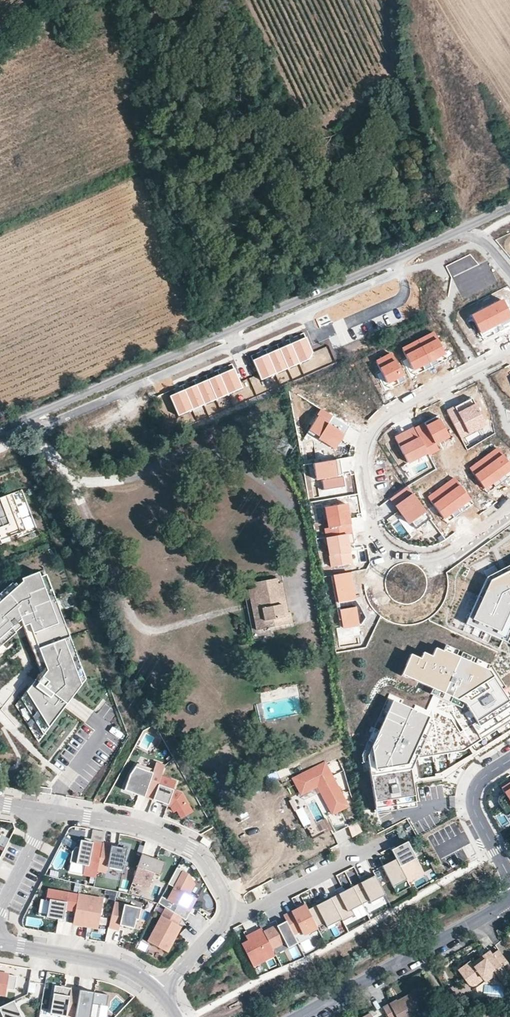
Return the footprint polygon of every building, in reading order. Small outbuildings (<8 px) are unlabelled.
[(496,326),(509,318),(509,313),(503,299),(487,307),(496,326)] [(496,326),(487,307),(471,315),(480,334),(496,326)] [(496,326),(499,332),(509,326),(509,318),(496,326)] [(499,332),(496,326),(480,334),(483,340),(499,332)] [(433,331),(417,340),(429,362),(445,354),(433,331)] [(307,337),(292,343),(300,362),(309,358),(313,350),(307,337)] [(429,362),(417,340),(401,348),(413,371),(429,362)] [(292,343),(281,348),(289,367),(300,362),(292,343)] [(281,348),(269,353),(277,372),(289,367),(281,348)] [(387,384),(403,376),(391,352),(375,360),(387,384)] [(269,353),(255,359),(263,378),(277,372),(269,353)] [(447,359),(445,354),(429,362),(431,367),(447,359)] [(431,367),(429,362),(413,371),(415,375),(431,367)] [(243,387),(235,367),(221,373),(230,393),(243,387)] [(230,393),(221,373),(210,378),(218,397),(230,393)] [(405,380),(403,376),(387,384),(390,388),(405,380)] [(218,397),(210,378),(198,383),(206,402),(218,397)] [(206,402),(198,383),(187,388),(195,407),(206,402)] [(195,407),(187,388),(173,394),(181,413),(195,407)] [(472,398),(447,411),(460,437),(469,433),(466,429),(483,420),(472,398)] [(345,434),(350,426),(323,410),(310,431),(321,438),(319,440),(335,450),(342,439),(340,438),(343,433),(345,434)] [(424,424),(415,429),(427,452),(428,454),(438,449),(435,443),(449,436),(438,415),(424,423),(424,424)] [(427,452),(414,427),(395,438),(407,462),(427,452)] [(321,438),(310,431),(309,433),(319,440),(321,438)] [(499,479),(509,470),(509,465),(497,447),(483,457),(499,479)] [(484,489),(499,479),(483,457),(469,468),(484,489)] [(342,474),(340,458),(313,463),(315,479),(322,478),(323,479),(321,480),(323,490),(344,486),(343,476),(342,476),(342,474)] [(501,483),(509,476),(509,470),(499,479),(501,483)] [(440,487),(457,509),(470,499),(454,477),(440,487)] [(501,483),(499,479),(484,489),(487,493),(501,483)] [(430,518),(407,486),(391,498),(396,505),(398,504),(402,508),(400,510),(409,523),(411,522),(416,528),(430,518)] [(457,509),(440,487),(427,496),(444,519),(457,509)] [(0,496),(0,538),(34,525),(20,488),(0,496)] [(457,509),(460,513),(473,503),(470,499),(457,509)] [(325,528),(327,537),(351,533),(346,503),(325,507),(329,527),(325,528)] [(460,513),(457,509),(444,519),(447,523),(460,513)] [(352,532),(327,537),(331,566),(351,563),(348,543),(354,542),(352,532)] [(461,621),(504,640),(509,625),(509,609),(509,607),(509,560),(486,571),(461,621)] [(359,625),(350,571),(333,574),(342,628),(359,625)] [(6,650),(2,646),(16,633),(15,632),(23,625),(41,673),(16,705),(38,741),(85,680),(59,610),(54,612),(39,573),(20,580),(21,583),(18,586),(16,584),(14,586),(12,584),(0,594),(0,656),(6,650)] [(269,628),(290,624),(288,612),(285,613),(279,578),(250,584),(251,589),(259,630),(269,628)] [(271,636),(269,628),(259,630),(251,589),(243,590),(252,639),(271,636)] [(406,667),(411,665),(407,653),(402,655),(406,667)] [(391,697),(365,747),(376,813),(417,807),(409,760),(463,751),(470,744),(509,718),(509,692),(491,664),(484,667),(445,654),(442,663),(432,659),(426,666),(416,661),(407,683),(435,694),(426,713),(391,697)] [(257,723),(265,721),(261,702),(253,704),(257,723)] [(76,705),(72,710),(85,721),(94,711),(87,706),(82,711),(76,705)] [(144,797),(144,796),(153,799),(158,784),(161,776),(165,766),(156,763),(154,769),(137,764),(128,778),(124,790),(144,797)] [(325,763),(292,779),(301,796),(317,788),(331,815),(334,814),(335,815),(340,812),(349,808),(325,763)] [(176,782),(164,778),(162,785),(158,784),(153,799),(174,807),(177,811),(179,809),(188,803),(181,793),(173,790),(176,782)] [(502,809),(509,804),(509,783),(501,788),(504,793),(499,796),(498,801),(502,809)] [(422,787),(423,803),(443,801),(442,785),(422,787)] [(193,810),(188,803),(179,809),(184,816),(193,810)] [(348,828),(340,812),(335,815),(334,814),(331,815),(328,817),(336,834),(348,828)] [(348,826),(352,837),(362,833),(358,822),(348,826)] [(469,859),(454,824),(429,834),(444,870),(469,859)] [(92,839),(101,842),(104,833),(94,830),(92,839)] [(204,838),(200,843),(208,848),(212,843),(204,838)] [(97,870),(102,844),(75,839),(70,862),(85,864),(83,874),(96,876),(97,870)] [(396,859),(407,880),(407,881),(424,873),(408,841),(391,850),(396,859)] [(107,867),(122,870),(127,848),(103,843),(102,844),(97,870),(106,872),(107,867)] [(165,862),(142,854),(132,881),(149,887),(154,873),(160,875),(165,862)] [(393,887),(407,880),(396,859),(382,866),(393,887)] [(197,884),(188,874),(177,868),(168,884),(175,888),(168,900),(161,896),(158,903),(166,908),(181,917),(186,920),(191,912),(189,911),(196,898),(190,894),(197,884)] [(353,887),(364,909),(372,905),(373,907),(381,902),(379,898),(385,895),(375,875),(353,887)] [(407,881),(407,880),(393,887),(397,894),(410,887),(407,881)] [(364,909),(353,887),(331,898),(341,919),(342,921),(354,915),(354,914),(364,909)] [(75,911),(78,895),(48,890),(47,899),(49,900),(46,917),(63,920),(65,909),(75,911)] [(103,899),(78,895),(75,911),(73,924),(98,928),(103,899)] [(331,898),(308,910),(317,927),(332,919),(334,923),(341,919),(331,898)] [(114,903),(109,927),(119,929),(120,925),(134,928),(136,919),(138,919),(141,908),(124,904),(124,905),(114,903)] [(306,905),(284,916),(286,921),(293,934),(301,930),(303,934),(317,927),(308,910),(306,905)] [(181,917),(166,908),(150,942),(168,951),(182,925),(178,923),(181,917)] [(286,921),(264,932),(271,947),(284,941),(288,948),(297,943),(293,934),(286,921)] [(252,966),(275,954),(271,947),(264,932),(262,929),(246,937),(249,941),(242,945),(252,966)] [(284,941),(271,947),(275,954),(288,948),(284,941)] [(495,946),(501,953),(506,947),(500,941),(495,946)] [(497,949),(474,967),(469,961),(457,970),(468,984),(470,985),(473,986),(475,986),(484,979),(482,976),(492,969),(501,982),(509,975),(509,965),(509,964),(497,949)] [(6,995),(7,989),(15,990),(17,976),(0,973),(0,994),(6,995)] [(79,990),(55,986),(50,1014),(69,1016),(75,1016),(79,990)] [(79,990),(75,1016),(85,1016),(86,1016),(99,1016),(101,1005),(107,1006),(109,995),(79,990)] [(388,1016),(417,1016),(420,1015),(419,1012),(427,1007),(417,990),(410,993),(412,997),(398,1005),(396,1001),(396,1000),(382,1007),(387,1016),(388,1016)] [(410,993),(396,1001),(398,1005),(412,997),(410,993)] [(0,1007),(0,1016),(21,1016),(13,1001),(0,1007)]
